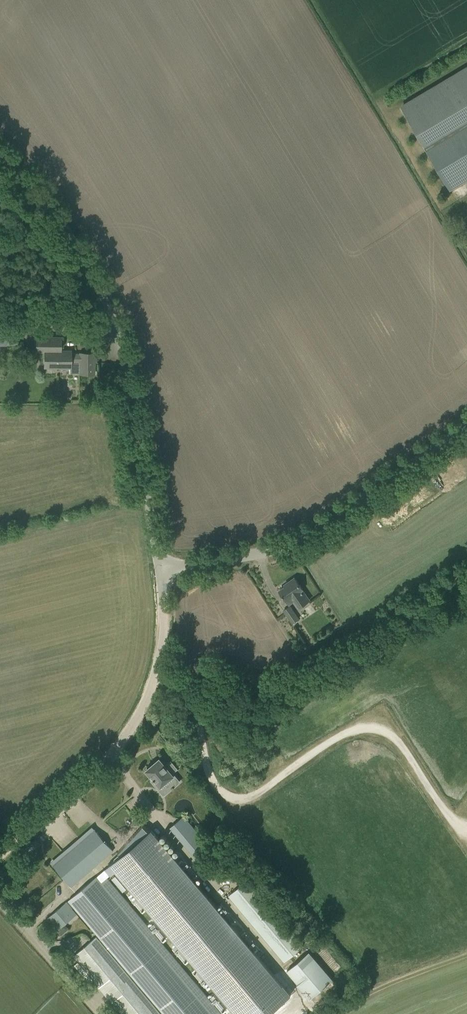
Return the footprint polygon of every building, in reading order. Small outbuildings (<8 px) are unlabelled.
[(401,107),(425,148),(466,123),(466,68),(401,107)] [(0,336),(0,345),(6,345),(6,344),(18,344),(17,327),(6,327),(6,336),(0,336)] [(44,351),(44,366),(70,367),(69,373),(79,373),(93,374),(94,353),(80,353),(80,354),(70,353),(70,351),(60,351),(60,337),(36,337),(35,351),(44,351)] [(279,591),(285,599),(286,601),(295,594),(301,603),(308,598),(302,589),(300,586),(295,578),(288,582),(289,584),(285,587),(284,586),(281,587),(280,589),(280,590),(279,591)] [(282,610),(292,623),(299,618),(290,605),(282,610)] [(171,773),(177,769),(171,761),(165,766),(159,758),(153,763),(152,762),(147,766),(148,768),(146,769),(153,778),(151,780),(158,788),(174,776),(171,773)] [(170,827),(197,859),(211,847),(184,816),(170,827)] [(97,876),(101,881),(102,882),(107,877),(115,870),(236,1013),(267,1013),(290,994),(152,830),(151,830),(143,822),(117,852),(120,856),(106,868),(97,876)] [(71,886),(113,851),(94,829),(53,865),(71,886)] [(68,900),(164,1013),(221,1013),(107,877),(102,882),(101,881),(97,876),(68,900)] [(247,879),(228,895),(284,961),(303,946),(247,879)] [(47,918),(53,926),(61,935),(69,928),(65,924),(76,913),(66,902),(47,918)] [(123,1013),(160,1013),(96,936),(74,955),(123,1013)] [(331,979),(307,951),(286,969),(310,997),(331,979)]
